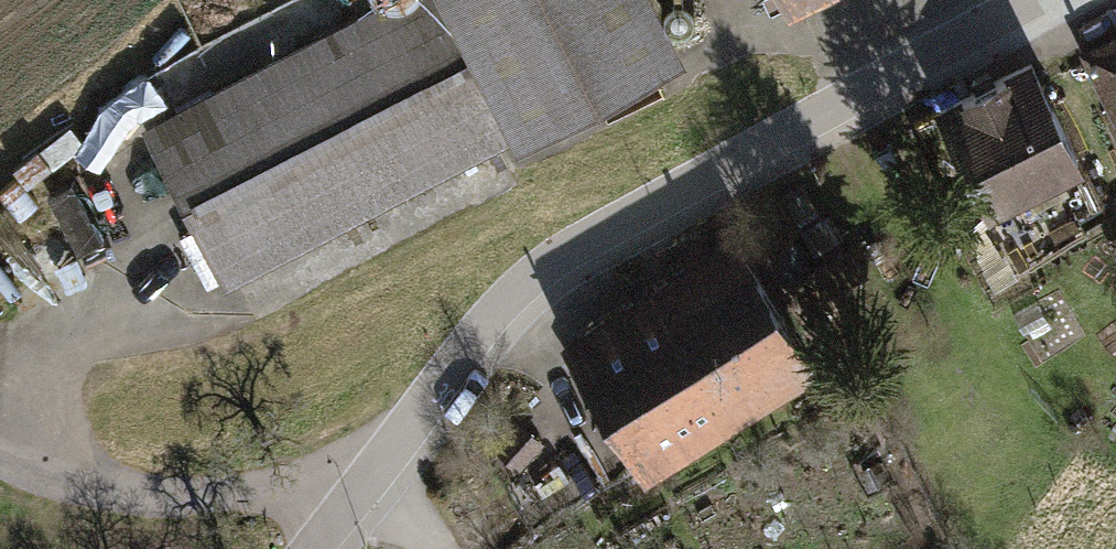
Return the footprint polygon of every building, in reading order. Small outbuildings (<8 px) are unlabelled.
[(672,0),(396,0),(149,121),(225,275),(694,46),(672,0)] [(800,12),(825,0),(794,0),(800,12)] [(1078,51),(1115,122),(1115,31),(1078,51)] [(1090,154),(1033,55),(934,112),(991,211),(1090,154)] [(735,233),(569,337),(653,472),(820,367),(735,233)]
